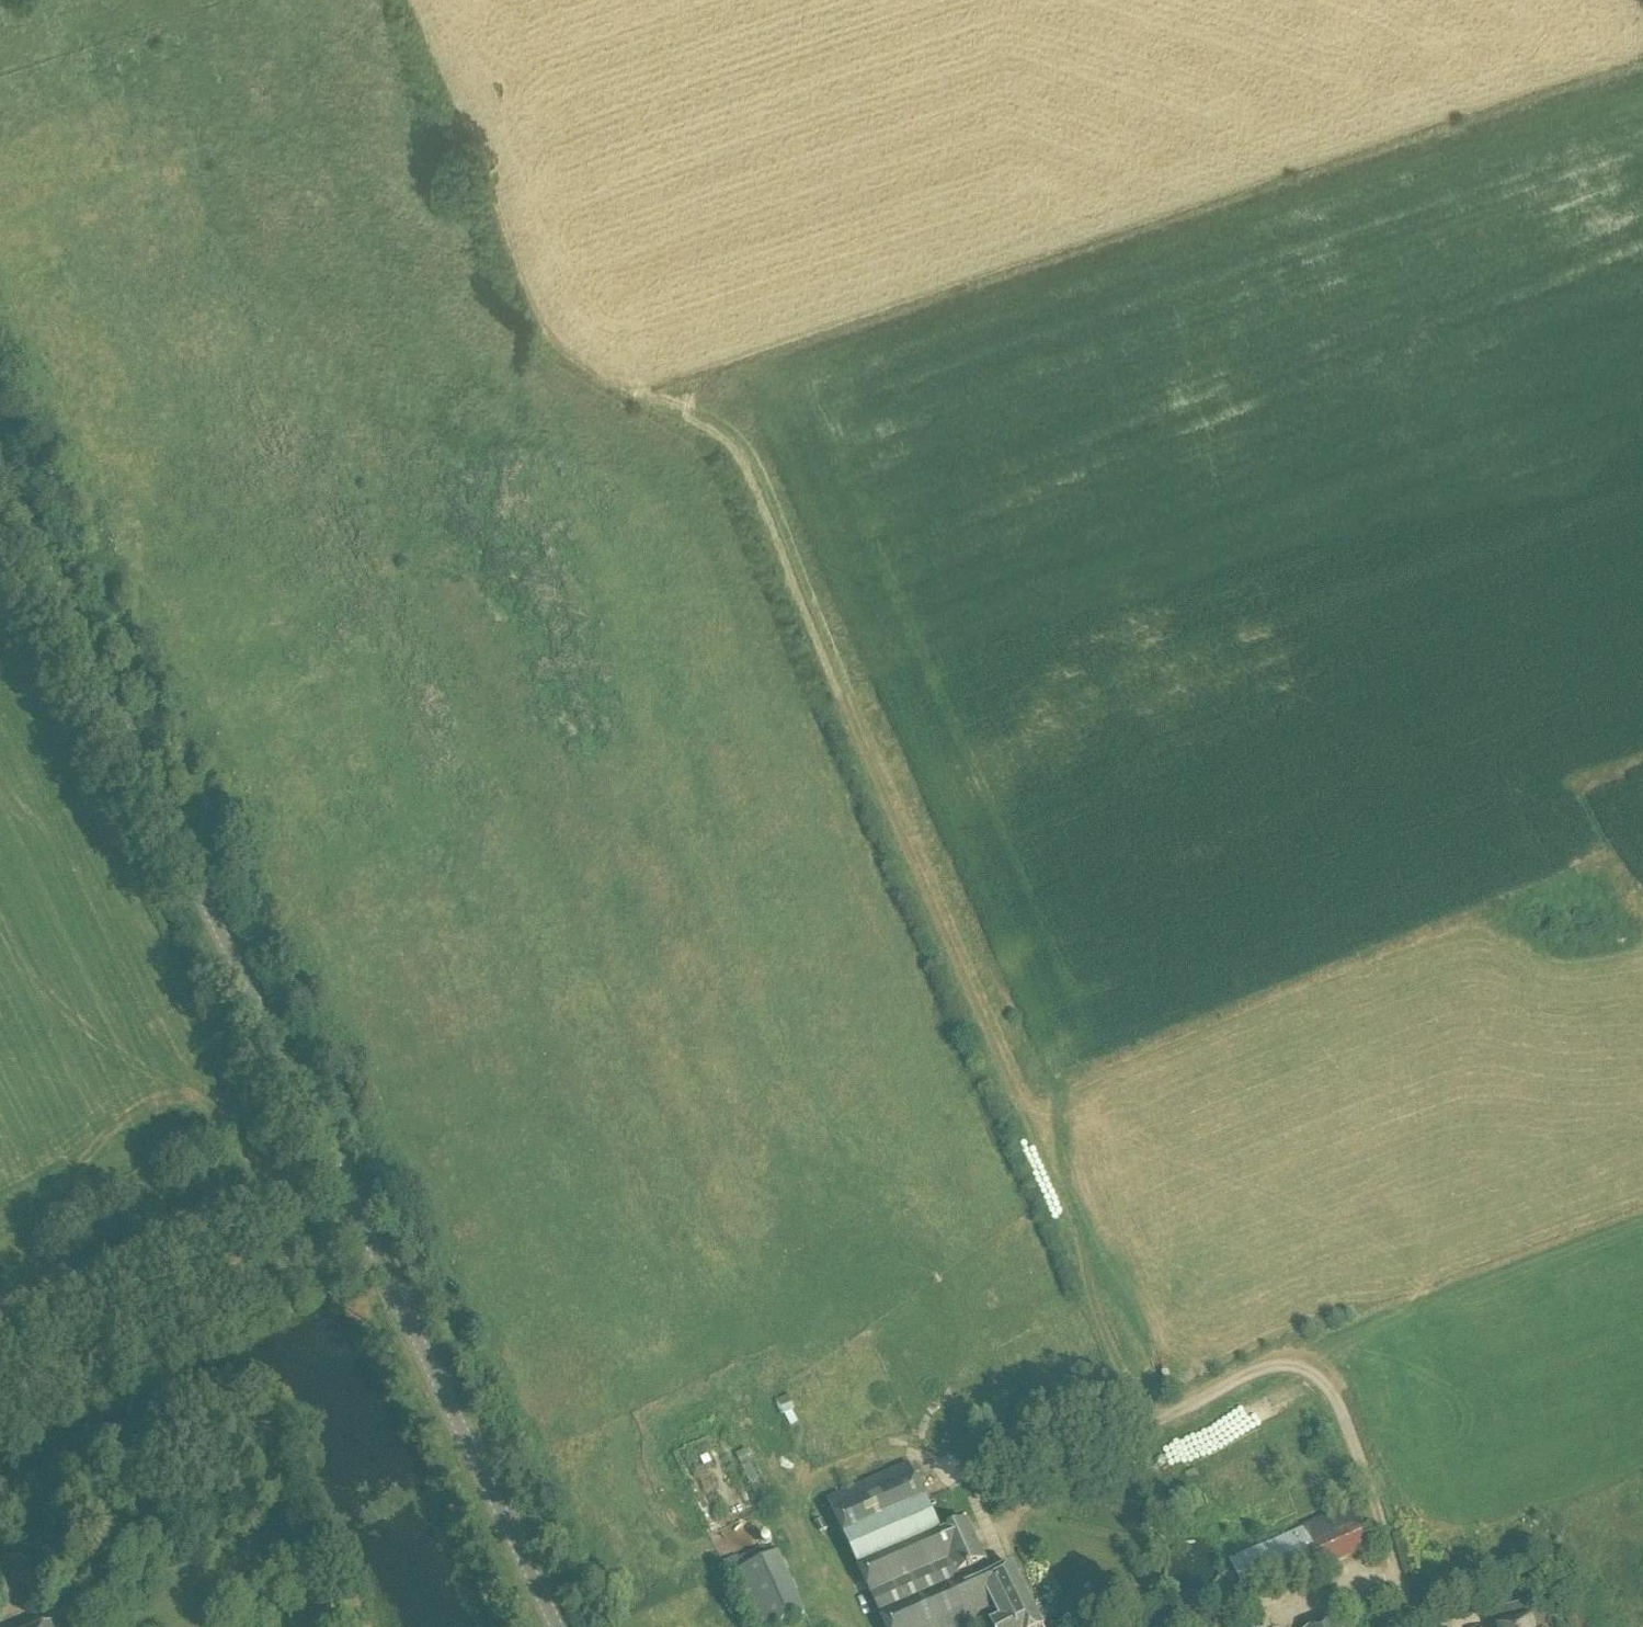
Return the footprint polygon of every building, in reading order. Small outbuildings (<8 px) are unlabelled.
[(887,1626),(976,1626),(991,1620),(994,1626),(1043,1626),(1014,1569),(994,1578),(970,1525),(943,1537),(909,1464),(829,1500),(887,1626)] [(1228,1559),(1239,1586),(1311,1554),(1319,1571),(1370,1548),(1351,1505),(1228,1559)] [(755,1626),(777,1626),(802,1615),(774,1556),(731,1576),(755,1626)] [(1141,1586),(1129,1580),(1125,1588),(1137,1594),(1141,1586)] [(1487,1601),(1489,1610),(1515,1605),(1513,1595),(1487,1601)] [(1343,1617),(1318,1626),(1347,1626),(1343,1617)]
